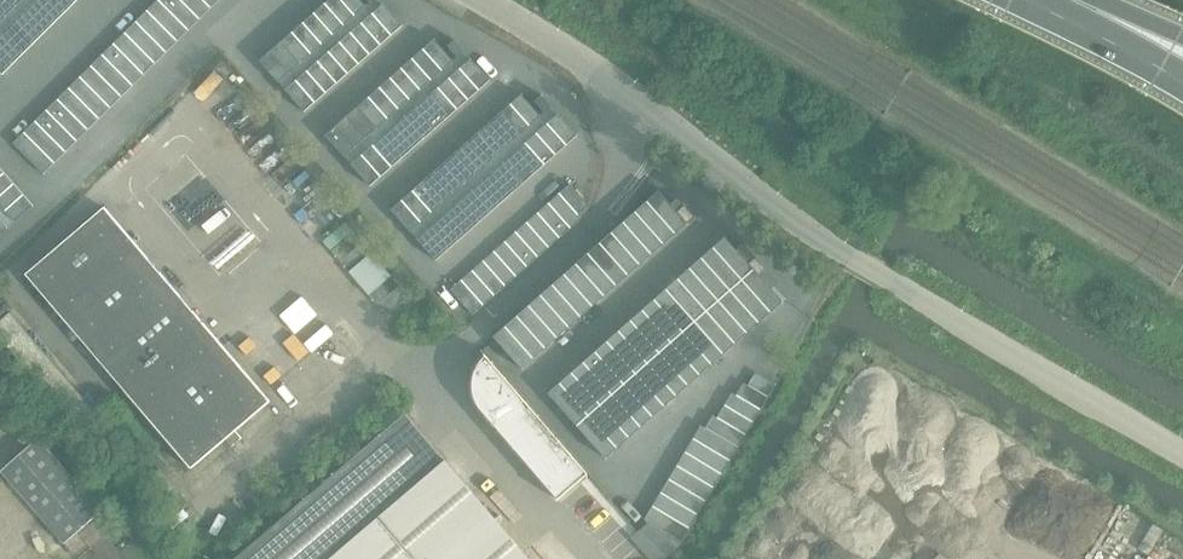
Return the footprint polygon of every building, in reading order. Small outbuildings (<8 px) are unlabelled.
[(3,75),(78,0),(0,0),(0,72),(3,75)] [(199,19),(211,8),(203,0),(180,0),(199,19)] [(259,61),(304,112),(402,26),(380,0),(329,0),(259,61)] [(135,21),(124,33),(155,64),(166,52),(135,21)] [(124,33),(113,44),(143,75),(155,64),(124,33)] [(434,39),(325,135),(370,186),(490,81),(454,40),(443,50),(434,39)] [(113,44),(102,55),(132,86),(143,75),(113,44)] [(102,55),(90,66),(121,97),(132,86),(102,55)] [(90,66),(79,77),(110,108),(121,97),(90,66)] [(521,94),(391,210),(436,261),(577,136),(541,95),(530,105),(521,94)] [(34,122),(23,133),(54,164),(65,153),(34,122)] [(23,133),(12,143),(43,174),(54,164),(23,133)] [(33,206),(0,168),(0,235),(33,206)] [(570,184),(559,194),(578,215),(589,205),(570,184)] [(654,193),(493,337),(522,369),(683,227),(694,217),(684,205),(677,211),(659,190),(654,193)] [(559,194),(548,203),(570,229),(581,219),(578,215),(559,194)] [(548,203),(537,213),(559,238),(570,229),(548,203)] [(269,401),(104,208),(26,275),(190,468),(225,439),(232,446),(241,438),(234,431),(269,401)] [(537,213),(526,223),(548,248),(559,238),(537,213)] [(526,223),(515,232),(537,258),(548,248),(526,223)] [(515,232),(504,242),(526,267),(537,258),(515,232)] [(724,236),(548,392),(604,459),(782,301),(759,275),(766,268),(756,257),(748,263),(724,236)] [(504,242),(493,252),(515,277),(526,267),(504,242)] [(362,243),(340,262),(349,272),(371,253),(362,243)] [(493,252),(482,261),(504,287),(515,277),(493,252)] [(482,261),(471,271),(493,296),(504,287),(482,261)] [(471,271),(460,280),(482,306),(493,296),(471,271)] [(390,276),(368,295),(377,305),(399,286),(390,276)] [(460,280),(450,289),(472,315),(482,306),(460,280)] [(399,286),(377,305),(386,316),(408,297),(399,286)] [(588,474),(480,348),(479,349),(486,357),(480,363),(475,370),(473,379),(472,387),(474,396),(477,404),(481,410),(557,499),(557,500),(588,474)] [(755,373),(747,385),(768,398),(775,385),(755,373)] [(743,383),(735,395),(760,410),(768,398),(747,385),(743,383)] [(0,393),(0,415),(11,406),(0,393)] [(731,393),(724,405),(752,423),(760,410),(735,395),(731,393)] [(724,405),(716,417),(745,435),(752,423),(724,405)] [(404,414),(234,558),(530,558),(404,414)] [(712,415),(704,427),(737,447),(745,435),(716,417),(712,415)] [(700,425),(692,438),(729,461),(737,447),(704,427),(700,425)] [(102,511),(38,438),(0,472),(63,545),(102,511)] [(692,438),(684,452),(721,474),(729,461),(692,438)] [(684,452),(676,465),(713,488),(721,474),(684,452)] [(676,465),(668,478),(705,501),(713,488),(676,465)] [(668,478),(659,492),(697,515),(705,501),(668,478)] [(659,492),(651,505),(689,528),(697,515),(659,492)] [(652,506),(644,519),(681,542),(689,528),(652,506)]
